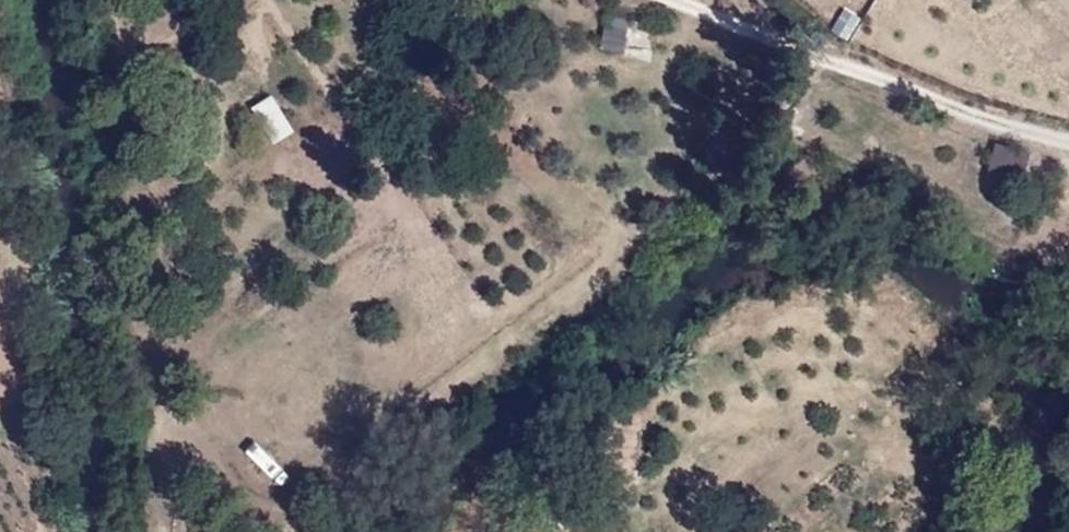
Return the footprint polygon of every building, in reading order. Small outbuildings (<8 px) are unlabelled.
[(623,51),(629,20),(607,15),(601,47),(623,51)] [(275,96),(256,107),(277,142),(296,132),(275,96)] [(1023,179),(1030,151),(997,142),(988,170),(1023,179)]
